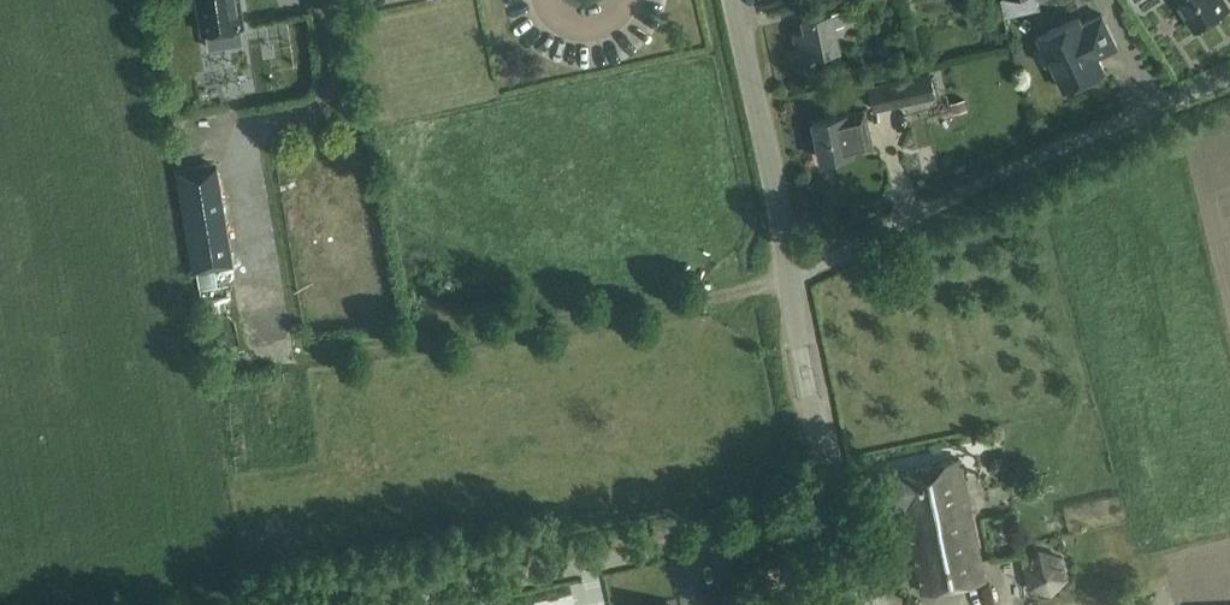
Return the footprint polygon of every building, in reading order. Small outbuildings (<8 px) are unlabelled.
[(244,26),(240,0),(189,0),(190,5),(198,4),(202,32),(244,26)] [(1138,8),(1155,0),(1134,0),(1138,8)] [(1195,29),(1229,6),(1224,0),(1176,0),(1195,29)] [(832,12),(804,18),(806,30),(794,32),(799,56),(811,54),(811,57),(816,55),(839,50),(835,27),(843,25),(840,11),(832,13),(832,12)] [(1051,65),(1063,89),(1104,69),(1098,56),(1118,47),(1102,14),(1082,24),(1079,17),(1038,37),(1043,46),(1039,51),(1039,56),(1042,61),(1046,64),(1051,65)] [(181,24),(186,60),(204,58),(199,21),(181,24)] [(869,86),(874,110),(935,97),(930,73),(869,86)] [(872,148),(870,136),(864,111),(813,121),(821,159),(872,148)] [(179,170),(196,270),(230,263),(213,164),(179,170)] [(210,300),(212,314),(234,311),(232,297),(210,300)] [(959,457),(882,474),(889,508),(905,504),(923,590),(985,578),(959,457)] [(990,467),(994,471),(1001,472),(1005,468),(1005,462),(1002,457),(996,457),(991,460),(990,467)] [(1063,554),(1040,548),(1023,566),(1029,589),(1053,595),(1069,577),(1063,554)]
